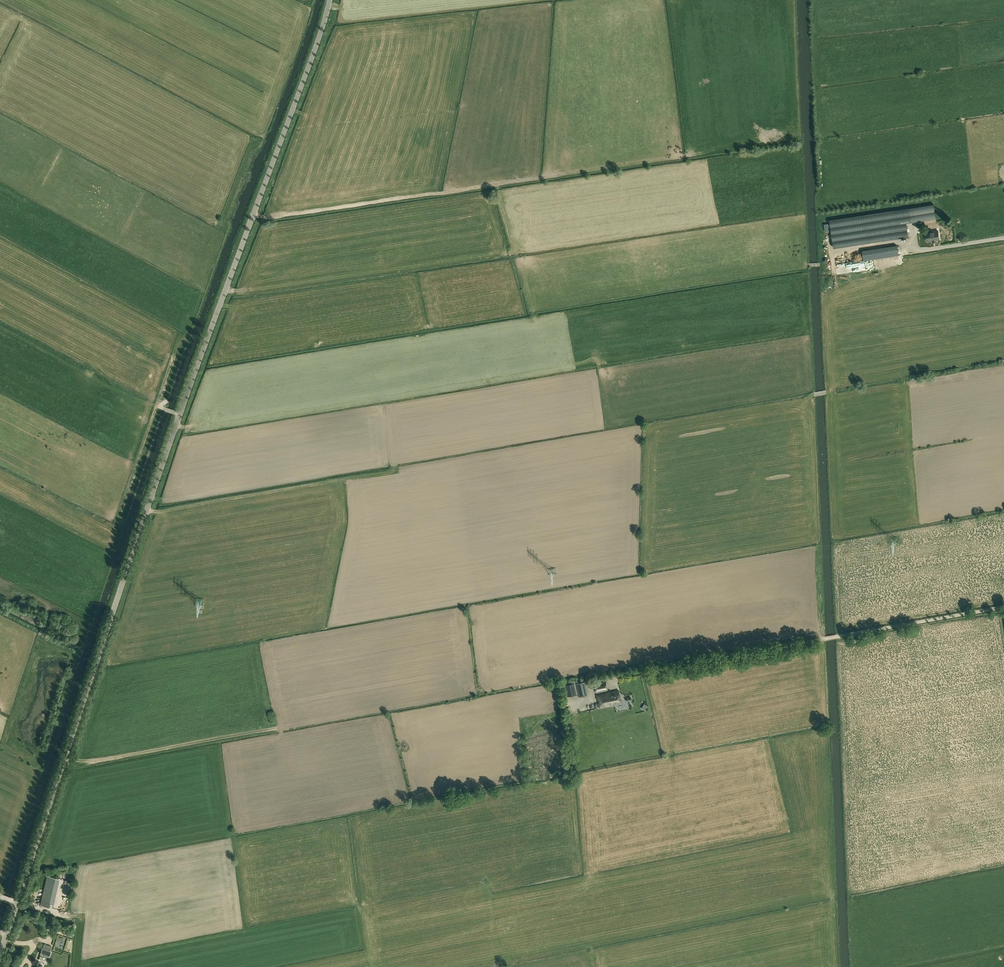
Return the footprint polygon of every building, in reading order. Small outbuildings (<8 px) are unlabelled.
[(830,220),(834,248),(908,236),(906,223),(936,218),(934,204),(830,220)] [(927,241),(932,240),(933,242),(936,242),(936,240),(940,239),(938,231),(926,233),(927,241)] [(899,255),(897,245),(862,250),(864,261),(899,255)] [(565,685),(568,696),(576,694),(577,693),(578,696),(587,694),(584,681),(575,683),(565,685)] [(605,681),(594,684),(596,693),(607,690),(605,681)] [(599,707),(614,705),(614,704),(621,702),(618,690),(597,695),(597,699),(599,699),(600,702),(598,703),(599,707)] [(40,905),(53,908),(60,877),(47,874),(40,905)]
